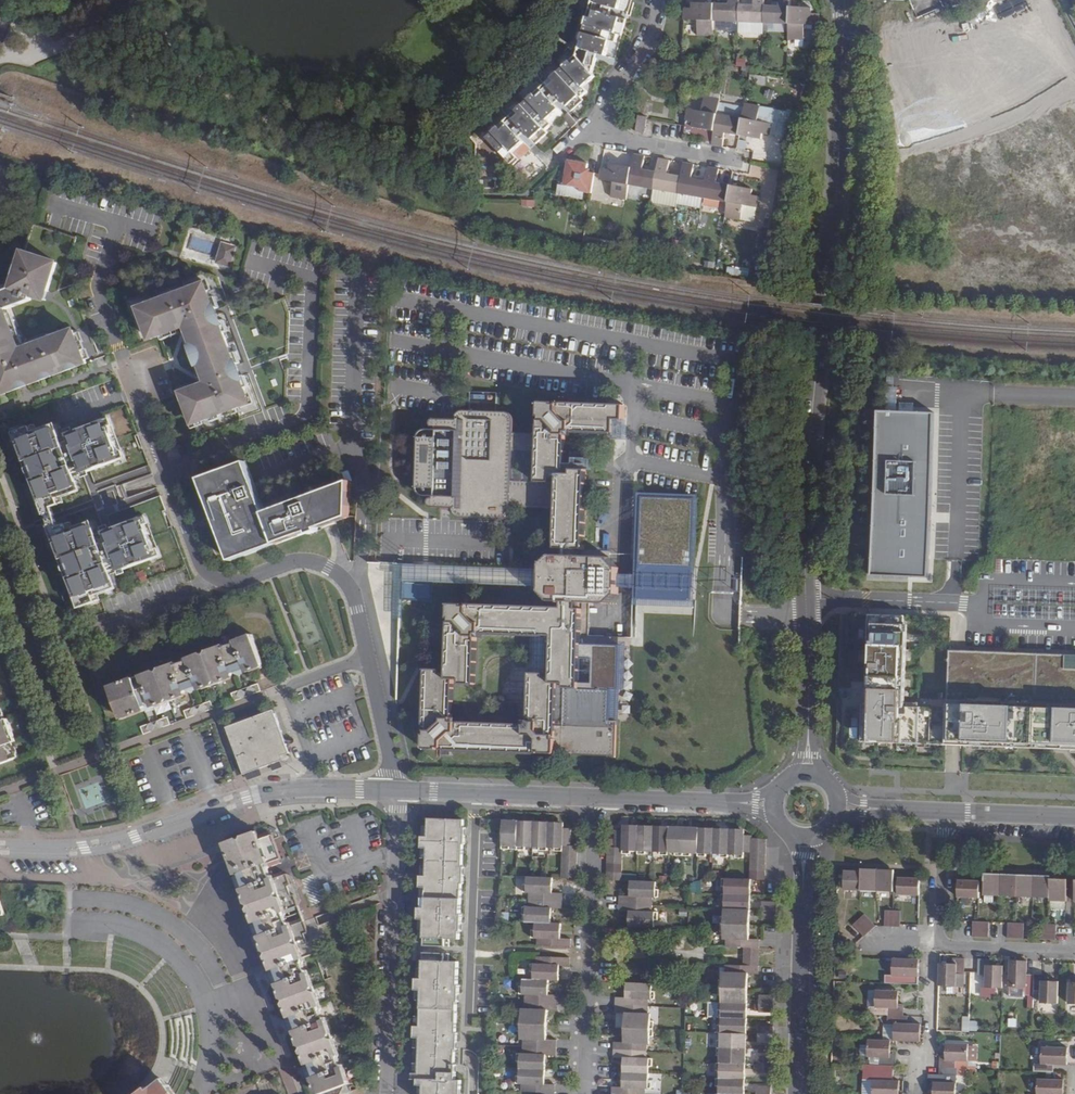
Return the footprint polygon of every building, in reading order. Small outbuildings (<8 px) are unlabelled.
[(588,21),(579,55),(542,89),(489,138),(510,162),(517,156),(513,152),(522,144),(529,137),(535,144),(547,133),(544,131),(551,124),(548,120),(565,104),(572,112),(585,101),(582,98),(587,92),(584,88),(595,78),(598,74),(602,69),(609,54),(612,44),(616,45),(619,35),(624,36),(628,21),(618,18),(620,13),(623,0),(595,0),(588,21)] [(630,0),(623,0),(620,13),(626,15),(630,0)] [(819,26),(819,13),(811,12),(811,8),(789,7),(789,0),(778,0),(777,7),(764,6),(765,0),(753,0),(753,6),(739,5),(739,0),(728,0),(728,5),(691,3),(691,8),(683,8),(683,21),(688,21),(696,22),(695,35),(713,35),(714,22),(788,25),(787,39),(805,39),(805,26),(819,26)] [(757,122),(759,109),(760,107),(744,104),(741,119),(717,114),(720,99),(704,96),(702,111),(688,108),(685,121),(693,123),(692,129),(713,133),(711,146),(723,148),(726,135),(761,142),(762,136),(769,137),(772,124),(757,122)] [(774,112),(759,109),(757,122),(772,124),(774,112)] [(575,124),(568,115),(563,120),(571,128),(575,124)] [(513,152),(517,156),(526,148),(522,144),(513,152)] [(693,179),(694,169),(695,165),(683,163),(681,177),(668,174),(670,161),(659,159),(656,172),(643,170),(645,156),(633,154),(631,168),(609,164),(608,168),(601,167),(598,181),(612,184),(610,198),(626,201),(628,187),(726,204),(724,218),(740,221),(742,207),(757,210),(759,196),(751,194),(752,189),(717,183),(719,170),(708,168),(707,172),(705,181),(693,179)] [(587,165),(567,161),(562,186),(578,189),(578,192),(591,194),(595,174),(589,173),(590,170),(586,169),(587,165)] [(707,172),(694,169),(693,179),(705,181),(707,172)] [(235,246),(223,242),(218,260),(229,264),(235,246)] [(87,363),(75,331),(21,351),(7,310),(32,301),(33,296),(39,298),(41,290),(48,292),(58,263),(24,252),(14,283),(0,288),(0,394),(1,395),(87,363)] [(726,273),(747,276),(748,270),(727,267),(726,273)] [(183,393),(194,424),(251,403),(206,284),(139,309),(151,340),(187,326),(208,383),(183,393)] [(48,292),(41,290),(39,298),(46,300),(48,292)] [(894,406),(894,388),(885,388),(884,406),(894,406)] [(615,436),(615,431),(621,432),(621,425),(623,425),(623,423),(624,423),(625,409),(541,406),(540,436),(514,435),(515,423),(512,418),(510,415),(508,414),(505,413),(464,411),(461,412),(458,413),(455,417),(454,420),(431,420),(430,421),(429,423),(429,426),(429,427),(434,431),(425,431),(423,431),(421,433),(420,435),(418,438),(417,490),(418,492),(420,495),(422,496),(425,498),(431,498),(428,500),(426,502),(426,505),(426,506),(427,507),(429,508),(432,508),(455,510),(455,514),(455,516),(455,517),(456,518),(459,519),(503,521),(507,519),(509,516),(511,514),(512,508),(559,510),(557,549),(565,550),(565,560),(554,559),(544,566),(542,595),(551,603),(563,603),(563,611),(451,607),(449,677),(440,676),(440,672),(426,671),(423,749),(555,754),(558,684),(565,684),(562,754),(573,764),(605,766),(610,760),(609,760),(609,756),(618,757),(626,639),(581,637),(582,612),(578,612),(578,604),(606,605),(617,597),(618,569),(610,562),(580,560),(580,551),(584,551),(587,475),(574,474),(574,478),(565,478),(567,434),(615,436)] [(885,406),(875,406),(870,569),(926,571),(926,558),(931,408),(885,406)] [(111,422),(108,423),(123,462),(126,460),(111,422)] [(17,435),(44,511),(52,509),(59,506),(58,501),(63,499),(62,494),(78,488),(75,479),(123,462),(108,423),(61,440),(57,432),(41,437),(39,433),(35,434),(33,429),(17,435)] [(57,427),(39,433),(41,437),(57,432),(58,432),(57,427)] [(17,435),(15,435),(42,512),(44,511),(17,435)] [(350,482),(265,513),(246,462),(200,479),(230,561),(277,544),(309,532),(310,534),(319,531),(318,528),(349,517),(350,482)] [(78,488),(62,494),(63,499),(79,493),(78,488)] [(637,493),(636,521),(693,523),(694,495),(637,493)] [(44,511),(52,531),(59,529),(52,509),(44,511)] [(146,518),(144,519),(158,558),(161,557),(146,518)] [(59,529),(52,531),(80,608),(87,605),(95,602),(94,597),(99,595),(97,591),(113,585),(110,575),(158,558),(144,519),(96,537),(93,528),(76,534),(75,529),(70,531),(68,526),(59,529)] [(92,524),(75,529),(76,534),(93,528),(92,524)] [(78,608),(80,608),(52,531),(50,532),(78,608)] [(408,601),(408,563),(392,563),(392,602),(408,601)] [(409,580),(447,581),(448,568),(410,568),(409,580)] [(115,589),(113,585),(97,591),(99,595),(115,589)] [(213,599),(203,602),(205,608),(215,604),(213,599)] [(921,708),(921,704),(903,703),(905,651),(906,617),(870,616),(865,705),(863,704),(861,742),(1074,750),(1074,655),(951,651),(949,709),(921,708)] [(123,719),(187,695),(184,688),(197,684),(200,691),(236,677),(233,670),(246,665),(249,673),(267,666),(267,664),(255,632),(236,639),(237,642),(224,648),(223,644),(187,657),(188,660),(176,665),(175,661),(110,685),(123,719)] [(249,694),(254,696),(262,693),(259,686),(252,688),(249,694)] [(232,695),(235,703),(243,700),(245,695),(240,692),(232,695)] [(20,757),(15,742),(18,740),(11,719),(8,720),(0,697),(0,765),(20,757)] [(205,713),(213,710),(211,702),(202,705),(200,711),(205,713)] [(183,712),(186,720),(194,717),(196,712),(191,709),(183,712)] [(288,754),(274,714),(229,731),(245,774),(284,760),(282,756),(288,754)] [(163,728),(172,725),(169,718),(161,721),(158,726),(163,728)] [(150,725),(141,728),(144,735),(152,732),(155,727),(150,725)] [(463,827),(463,818),(429,818),(428,834),(422,834),(421,846),(427,846),(426,874),(420,873),(420,887),(425,887),(425,906),(419,905),(419,918),(424,918),(423,944),(451,945),(451,937),(459,937),(459,928),(462,928),(462,912),(460,912),(461,887),(463,888),(464,866),(462,866),(462,842),(465,842),(466,827),(463,827)] [(565,821),(503,819),(502,846),(562,848),(562,877),(576,878),(577,845),(572,845),(573,825),(565,825),(565,821)] [(752,879),(765,879),(767,837),(752,836),(752,834),(745,833),(745,828),(623,823),(623,827),(613,827),(612,846),(608,846),(606,879),(621,880),(622,851),(745,854),(745,851),(751,852),(751,879),(752,879)] [(321,1093),(339,1093),(355,1088),(352,1081),(355,1080),(309,956),(316,953),(317,949),(313,938),(311,939),(308,931),(310,929),(305,917),(303,917),(296,919),(291,907),(297,905),(299,901),(297,894),(294,895),(291,886),(293,885),(290,876),(286,874),(280,877),(275,862),(280,860),(282,855),(279,849),(277,849),(274,840),(276,840),(273,832),(270,830),(263,832),(261,827),(226,839),(230,848),(239,872),(235,877),(242,880),(243,883),(240,889),(246,891),(258,924),(256,925),(254,929),(255,932),(260,934),(262,933),(274,966),(269,972),(275,975),(276,978),(274,984),(281,986),(291,1013),(286,1020),(293,1022),(294,1025),(290,1032),(299,1034),(309,1060),(303,1068),(310,1069),(311,1072),(307,1079),(316,1081),(321,1093)] [(876,892),(877,870),(861,869),(860,871),(860,872),(859,891),(876,892)] [(894,871),(877,870),(876,892),(893,893),(894,871)] [(859,891),(860,872),(843,872),(843,890),(859,891)] [(1000,896),(1000,875),(984,874),(983,896),(1000,896)] [(1017,875),(1000,875),(1000,896),(1016,897),(1017,875)] [(1033,876),(1017,875),(1016,897),(1033,898),(1033,876)] [(554,892),(554,877),(527,876),(526,892),(529,891),(528,906),(526,906),(525,921),(535,921),(534,936),(537,936),(537,946),(571,947),(572,937),(561,937),(561,922),(553,921),(553,907),(563,907),(563,892),(554,892)] [(1050,876),(1033,876),(1033,898),(1049,899),(1050,879),(1050,876)] [(750,940),(752,879),(751,879),(725,878),(723,939),(725,940),(725,948),(743,949),(759,949),(759,940),(750,940)] [(919,885),(919,879),(897,879),(897,895),(919,896),(919,885)] [(1067,880),(1050,879),(1049,899),(1049,901),(1066,902),(1067,880)] [(656,896),(657,882),(629,881),(629,895),(619,895),(619,911),(628,911),(628,927),(655,928),(656,911),(652,911),(653,896),(656,896)] [(979,882),(958,881),(957,897),(979,898),(979,882)] [(762,918),(776,918),(777,910),(777,903),(762,903),(762,918)] [(892,928),(892,911),(884,911),(884,924),(884,927),(892,928)] [(900,912),(892,911),(892,928),(899,928),(899,925),(900,912)] [(864,915),(858,921),(869,932),(875,927),(864,915)] [(869,932),(858,921),(852,926),(863,938),(869,932)] [(972,922),(972,930),(988,931),(988,923),(972,922)] [(1007,924),(1007,931),(1023,932),(1024,924),(1007,924)] [(988,931),(972,930),(972,938),(988,939),(988,931)] [(1023,932),(1007,931),(1007,939),(1023,940),(1023,932)] [(1056,933),(1039,932),(1039,940),(1055,941),(1056,933)] [(742,963),(758,963),(759,957),(759,949),(743,949),(742,956),(742,963)] [(413,1078),(418,1078),(418,1083),(423,1083),(423,1093),(460,1093),(461,1079),(456,1079),(457,1062),(455,1062),(455,1049),(457,1049),(458,1033),(455,1033),(457,1001),(459,1001),(460,982),(457,982),(458,961),(445,961),(446,953),(423,952),(422,977),(416,977),(416,989),(421,989),(420,1025),(414,1025),(414,1037),(420,1037),(419,1071),(413,1070),(413,1078)] [(555,1084),(546,1084),(547,1055),(557,1055),(557,1039),(548,1039),(548,1012),(558,1012),(559,993),(550,993),(550,980),(559,980),(560,964),(571,965),(571,957),(537,955),(537,963),(532,963),(532,978),(522,978),(522,993),(524,993),(524,1006),(521,1006),(518,1083),(521,1083),(520,1092),(536,1092),(536,1093),(555,1093),(555,1084)] [(919,960),(892,959),(892,976),(884,976),(884,985),(904,985),(918,986),(918,977),(919,960)] [(952,965),(938,964),(938,986),(955,987),(956,975),(963,976),(964,959),(952,959),(952,965)] [(1001,989),(1002,966),(991,966),(991,960),(978,960),(977,976),(985,976),(985,988),(1001,989)] [(1033,991),(1034,976),(1026,975),(1026,962),(1009,961),(1008,988),(1010,988),(1025,988),(1025,995),(1033,995),(1033,991)] [(748,973),(758,973),(758,963),(742,963),(724,962),(724,965),(724,972),(722,972),(718,1093),(745,1093),(748,973)] [(963,988),(963,976),(956,975),(955,987),(963,988)] [(1057,1004),(1058,982),(1046,981),(1047,976),(1034,976),(1033,991),(1041,991),(1041,1003),(1057,1004)] [(646,1088),(649,1088),(650,1059),(647,1058),(647,1042),(651,1042),(651,1012),(648,1012),(649,999),(652,999),(653,984),(626,983),(625,998),(614,997),(614,1013),(625,1014),(624,1041),(613,1041),(613,1058),(622,1059),(621,1087),(610,1086),(610,1093),(646,1093),(646,1088)] [(1010,996),(1025,996),(1025,995),(1025,988),(1010,988),(1010,996)] [(887,1009),(887,1017),(903,1017),(903,1005),(897,1005),(898,992),(875,991),(875,1008),(887,1009)] [(758,1012),(774,1012),(774,994),(759,995),(758,1012)] [(939,997),(938,1013),(946,1014),(947,997),(939,997)] [(903,1017),(887,1017),(887,1025),(894,1025),(893,1042),(896,1042),(920,1043),(920,1025),(907,1025),(907,1018),(903,1017)] [(960,1032),(976,1033),(976,1020),(961,1019),(960,1032)] [(757,1042),(773,1043),(773,1026),(758,1025),(757,1042)] [(890,1042),(868,1041),(867,1046),(867,1057),(879,1058),(879,1066),(895,1067),(896,1054),(890,1054),(890,1049),(890,1042)] [(945,1056),(939,1056),(939,1069),(955,1069),(955,1061),(963,1062),(968,1062),(968,1045),(945,1044),(945,1056)] [(867,1057),(867,1046),(859,1045),(859,1057),(867,1057)] [(1054,1065),(1067,1066),(1068,1048),(1042,1047),(1041,1064),(1034,1064),(1034,1072),(1054,1073),(1054,1065)] [(867,1057),(867,1066),(879,1066),(879,1058),(867,1057)] [(963,1070),(963,1062),(955,1061),(955,1069),(956,1069),(963,1070)] [(872,1093),(899,1093),(899,1082),(895,1082),(895,1074),(887,1074),(887,1070),(865,1069),(865,1081),(873,1081),(872,1093)] [(939,1076),(928,1075),(928,1087),(933,1088),(933,1093),(956,1093),(956,1076),(939,1076)] [(163,1078),(143,1093),(175,1093),(163,1078)] [(1064,1080),(1038,1079),(1037,1093),(1063,1093),(1064,1080)] [(771,1085),(756,1085),(755,1093),(771,1093),(771,1085)]
